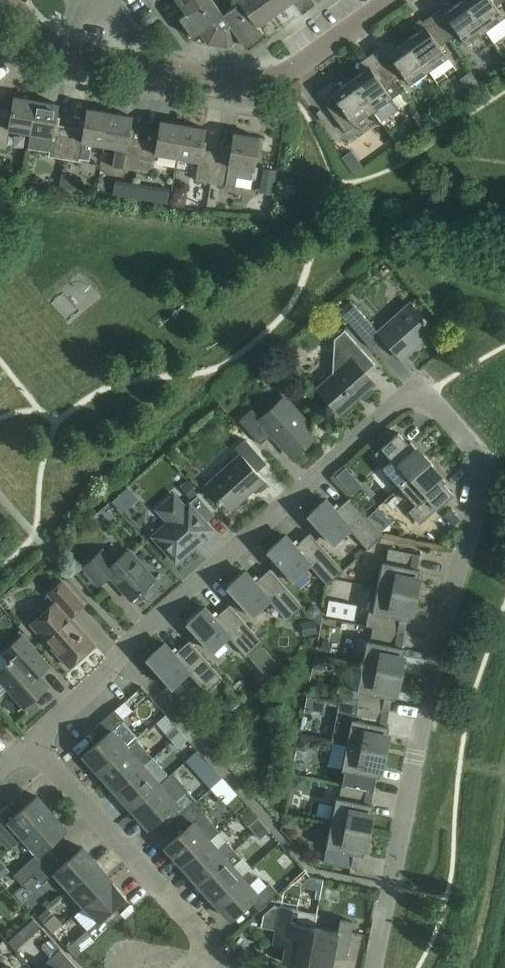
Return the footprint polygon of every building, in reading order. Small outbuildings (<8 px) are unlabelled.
[(186,13),(205,0),(177,0),(186,13)] [(186,13),(179,18),(193,37),(199,32),(208,43),(227,47),(239,38),(244,45),(263,31),(258,25),(257,25),(240,1),(239,2),(223,14),(213,0),(205,0),(186,13)] [(266,0),(238,0),(239,2),(240,1),(257,25),(258,25),(275,13),(266,0)] [(292,0),(266,0),(275,13),(292,0)] [(463,0),(461,0),(452,6),(450,3),(443,2),(438,5),(441,8),(431,15),(449,39),(458,32),(466,44),(485,30),(463,0)] [(485,30),(504,17),(495,5),(503,0),(463,0),(485,30)] [(439,45),(449,39),(431,15),(422,21),(420,18),(415,21),(414,28),(417,32),(406,39),(429,70),(447,57),(439,45)] [(502,51),(504,48),(504,31),(493,40),(502,51)] [(429,70),(406,39),(396,47),(393,43),(386,42),(373,52),(392,79),(402,72),(410,84),(429,70)] [(401,90),(392,79),(373,52),(359,61),(358,68),(361,72),(350,79),(372,111),(380,121),(399,108),(391,97),(401,90)] [(441,84),(461,73),(458,67),(438,78),(441,84)] [(372,111),(350,79),(340,87),(337,83),(330,82),(316,92),(344,131),(372,111)] [(30,133),(36,100),(14,96),(12,109),(7,108),(6,116),(0,115),(0,147),(6,149),(9,130),(30,133)] [(30,133),(28,148),(49,152),(48,156),(64,158),(69,126),(58,124),(59,117),(55,116),(58,103),(36,100),(30,133)] [(103,145),(109,112),(87,108),(85,121),(81,121),(80,128),(69,126),(64,158),(78,160),(79,157),(89,159),(91,143),(103,145)] [(113,166),(137,170),(142,138),(132,136),(133,129),(129,129),(131,115),(109,112),(103,145),(116,147),(113,166)] [(142,138),(137,170),(152,173),(155,153),(177,157),(182,124),(160,120),(158,134),(154,133),(153,140),(142,138)] [(204,128),(182,124),(177,157),(198,161),(195,180),(210,182),(216,151),(205,149),(206,142),(202,141),(204,128)] [(226,152),(216,151),(210,182),(233,186),(235,177),(251,179),(253,170),(258,137),(234,133),(232,146),(228,145),(226,152)] [(373,175),(363,151),(350,156),(359,180),(373,175)] [(433,328),(410,302),(378,331),(352,302),(341,313),(371,347),(383,337),(402,358),(414,348),(412,346),(433,328)] [(365,373),(375,364),(344,329),(334,339),(332,374),(317,388),(340,413),(374,383),(365,373)] [(405,368),(399,374),(413,388),(419,382),(405,368)] [(272,433),(292,456),(317,434),(283,396),(260,418),(251,408),(239,420),(260,444),(272,433)] [(382,466),(399,486),(429,459),(419,451),(410,441),(408,443),(398,432),(374,453),(384,464),(382,466)] [(221,501),(230,511),(265,480),(256,471),(266,462),(245,439),(235,448),(240,454),(206,484),(218,497),(216,499),(219,503),(221,501)] [(429,459),(399,486),(416,504),(408,511),(419,523),(453,493),(443,482),(445,480),(436,470),(429,459)] [(152,504),(180,490),(172,474),(144,489),(152,504)] [(128,486),(112,501),(121,511),(137,496),(128,486)] [(153,535),(175,561),(211,529),(205,521),(213,514),(197,496),(185,507),(173,494),(157,509),(169,521),(153,535)] [(335,510),(325,499),(307,515),(332,543),(349,528),(367,548),(383,534),(350,496),(335,510)] [(294,546),(285,535),(267,551),(292,579),(309,564),(327,584),(343,570),(309,532),(294,546)] [(377,587),(417,594),(417,581),(419,569),(410,567),(413,553),(388,548),(385,562),(382,561),(377,587)] [(131,599),(154,579),(127,549),(116,559),(110,559),(102,549),(82,566),(99,584),(110,575),(131,599)] [(254,582),(244,571),(226,587),(251,615),(268,600),(286,620),(302,606),(269,568),(254,582)] [(83,604),(62,580),(48,593),(55,601),(30,623),(69,666),(94,643),(70,616),(83,604)] [(412,606),(417,594),(377,587),(373,611),(369,610),(366,625),(373,626),(397,631),(400,617),(409,619),(412,606)] [(356,604),(328,599),(325,615),(353,620),(356,604)] [(214,618),(204,607),(186,623),(211,651),(228,636),(246,656),(262,642),(229,604),(214,618)] [(367,640),(362,665),(401,673),(401,660),(404,647),(395,645),(397,631),(373,626),(370,640),(367,640)] [(0,667),(0,680),(24,706),(48,685),(40,677),(51,667),(22,635),(2,652),(9,659),(0,667)] [(206,692),(222,678),(188,640),(173,654),(164,643),(146,659),(171,687),(188,672),(206,692)] [(401,673),(362,665),(357,691),(360,691),(357,705),(382,710),(385,696),(394,698),(396,685),(401,673)] [(382,710),(357,705),(340,702),(333,741),(346,744),(386,751),(386,738),(388,726),(379,724),(382,710)] [(114,709),(95,726),(104,736),(83,754),(99,772),(127,748),(112,730),(124,720),(114,709)] [(386,751),(346,744),(341,769),(344,770),(342,783),(366,788),(369,774),(378,776),(381,763),(386,751)] [(135,756),(127,748),(99,772),(115,790),(152,758),(144,749),(135,756)] [(131,808),(159,783),(168,776),(152,758),(115,790),(131,808)] [(193,792),(213,782),(202,762),(182,773),(193,792)] [(168,776),(159,783),(131,808),(148,827),(169,808),(177,818),(196,801),(171,773),(168,776)] [(366,788),(342,783),(339,797),(336,797),(331,822),(370,830),(370,817),(373,804),(364,802),(366,788)] [(23,837),(51,812),(36,795),(15,814),(7,805),(0,811),(0,835),(11,847),(23,837)] [(181,864),(209,839),(193,822),(206,811),(196,801),(177,818),(186,827),(165,846),(181,864)] [(34,873),(53,856),(45,847),(66,828),(51,812),(23,837),(37,853),(13,874),(22,884),(34,873)] [(370,830),(331,822),(323,862),(351,867),(354,853),(363,855),(365,842),(370,830)] [(181,864),(197,882),(233,850),(227,842),(218,850),(209,839),(181,864)] [(34,873),(43,883),(55,872),(69,888),(97,863),(82,847),(61,865),(53,856),(34,873)] [(233,850),(197,882),(213,900),(241,875),(232,865),(240,858),(233,850)] [(97,863),(69,888),(83,904),(111,879),(97,863)] [(241,875),(213,900),(230,918),(250,900),(259,910),(278,892),(269,882),(265,885),(258,877),(250,885),(241,875)] [(67,947),(76,957),(113,924),(105,914),(126,896),(111,879),(83,904),(98,920),(67,947)] [(314,926),(317,914),(274,905),(263,914),(261,926),(275,929),(272,944),(285,946),(282,961),(306,966),(314,926)] [(314,926),(306,966),(318,967),(330,967),(333,955),(345,958),(352,921),(340,919),(337,931),(314,926)] [(77,967),(61,950),(43,966),(45,967),(76,967),(77,967)]
